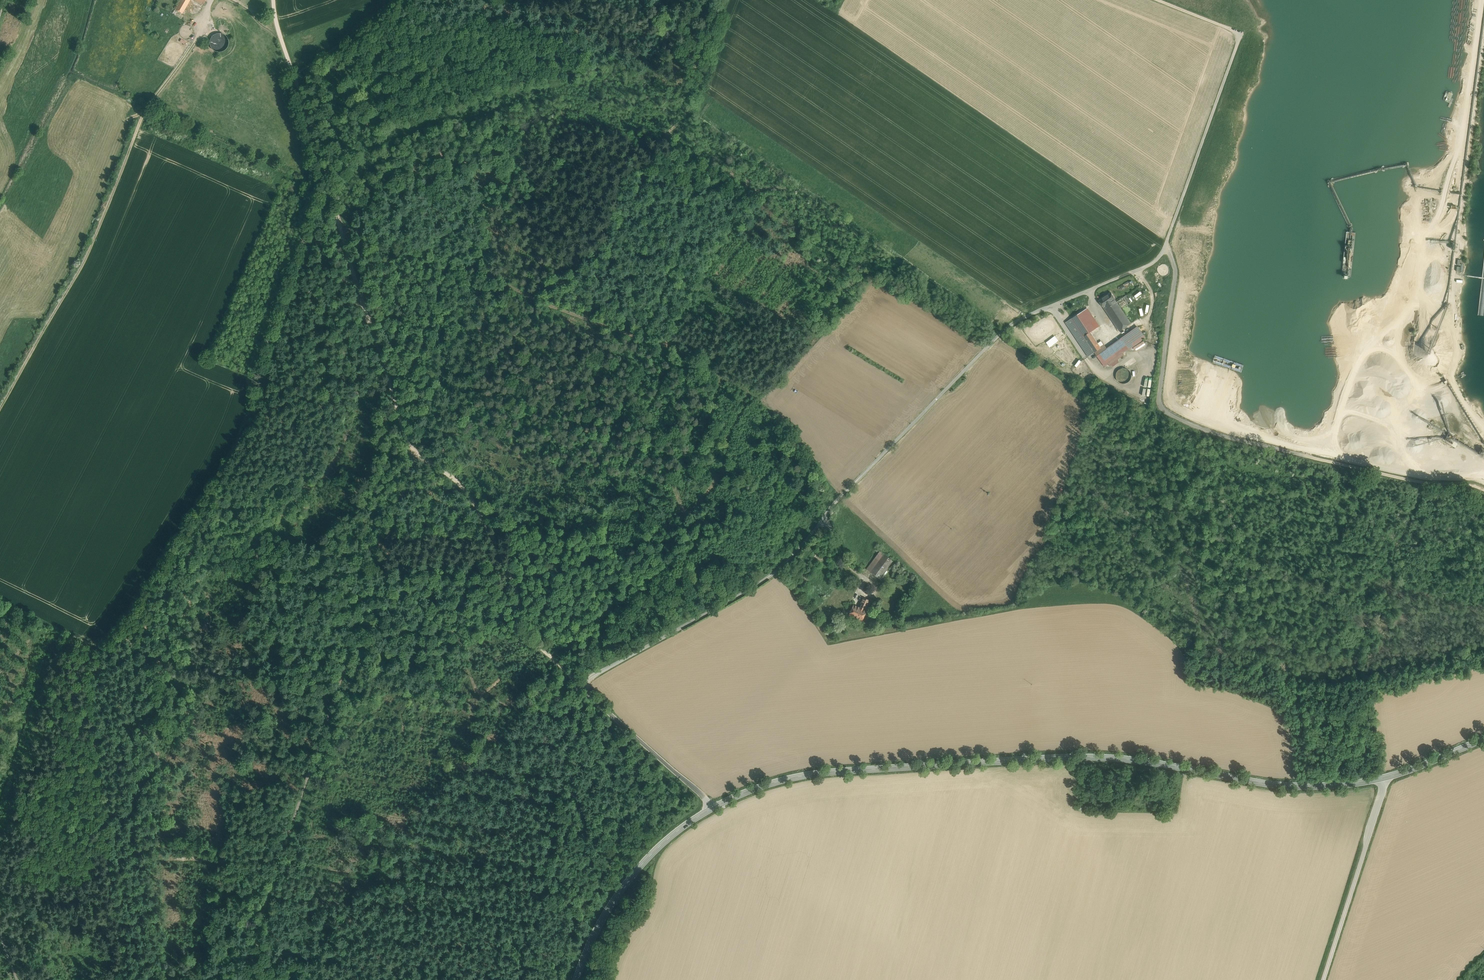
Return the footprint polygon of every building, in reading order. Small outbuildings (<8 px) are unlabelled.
[(175,9),(182,13),(190,0),(180,0),(175,9)] [(228,46),(228,42),(228,39),(226,36),(222,34),(219,33),(215,34),(212,36),(210,39),(210,42),(210,46),(212,49),(215,51),(219,52),(223,51),(226,49),(228,46)] [(1111,292),(1099,300),(1104,307),(1106,310),(1117,302),(1115,299),(1116,299),(1111,292)] [(1129,304),(1124,297),(1117,302),(1131,323),(1138,318),(1129,304)] [(1131,323),(1117,302),(1106,310),(1120,330),(1131,323)] [(1087,308),(1072,318),(1084,336),(1091,332),(1099,327),(1094,319),(1095,319),(1087,308)] [(1084,336),(1072,318),(1065,322),(1088,356),(1095,352),(1084,336)] [(1145,338),(1138,327),(1135,329),(1142,340),(1145,338)] [(1135,329),(1125,335),(1126,336),(1133,346),(1142,340),(1135,329)] [(1091,332),(1084,336),(1095,352),(1101,348),(1091,332)] [(1055,335),(1047,342),(1051,347),(1059,339),(1055,335)] [(1133,346),(1126,336),(1122,339),(1129,348),(1133,346)] [(1104,352),(1101,348),(1095,352),(1104,365),(1129,348),(1122,339),(1104,352)] [(1131,378),(1131,375),(1131,373),(1129,370),(1127,368),(1124,368),(1121,368),(1118,370),(1117,373),(1116,376),(1117,379),(1118,381),(1121,383),(1124,383),(1127,383),(1129,381),(1131,378)] [(1454,439),(1455,437),(1450,434),(1449,433),(1448,435),(1447,437),(1446,439),(1452,443),(1452,442),(1454,439)] [(880,551),(867,569),(879,578),(892,561),(880,551)] [(869,600),(863,597),(861,603),(862,603),(860,607),(865,610),(869,600)] [(860,607),(853,605),(849,615),(862,621),(866,610),(865,610),(860,607)] [(300,812),(297,824),(303,825),(305,813),(300,812)]
